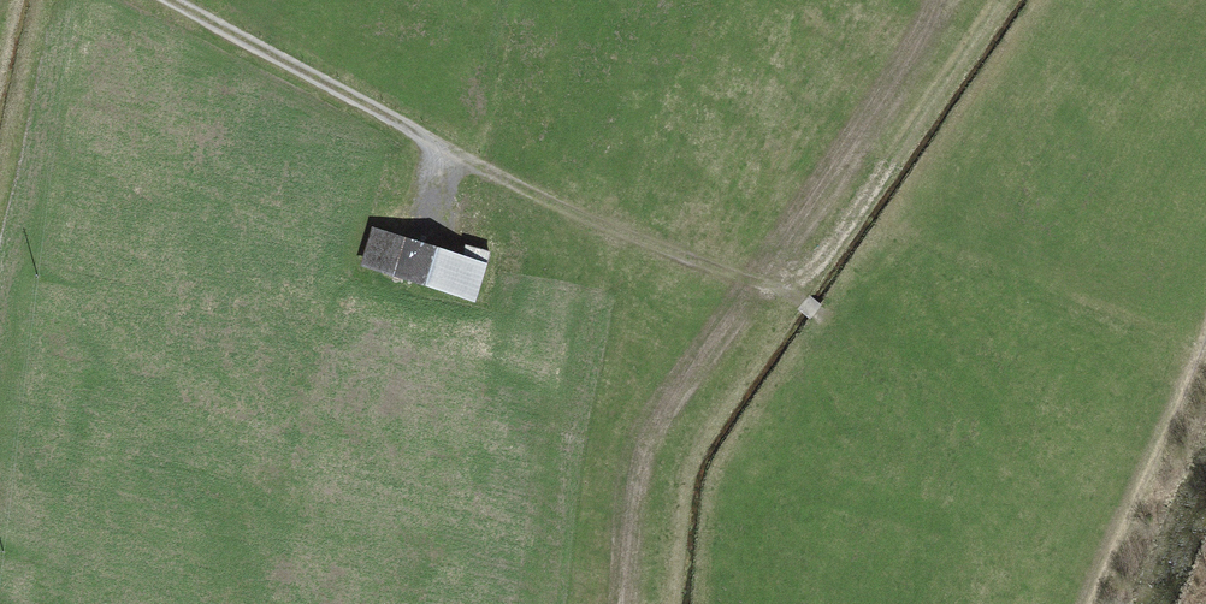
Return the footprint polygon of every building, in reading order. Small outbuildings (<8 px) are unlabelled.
[(484,270),(360,233),(350,269),(474,306),(484,270)]
